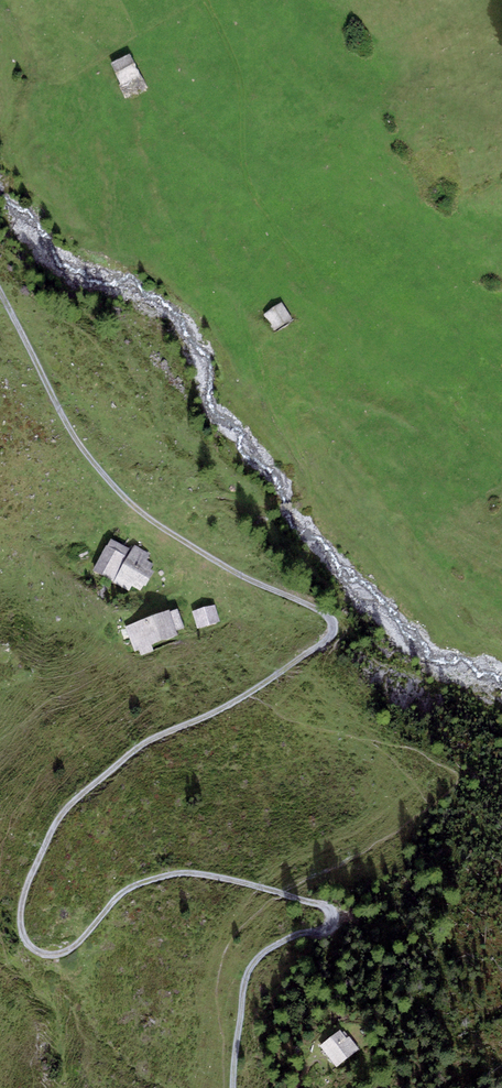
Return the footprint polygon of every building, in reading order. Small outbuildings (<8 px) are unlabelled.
[(139,78),(130,58),(111,66),(120,86),(139,78)] [(292,321),(282,306),(265,318),(274,332),(292,321)] [(129,591),(132,585),(140,590),(143,585),(146,586),(154,572),(151,570),(154,565),(146,561),(150,553),(134,545),(131,549),(111,538),(93,571),(113,582),(129,591)] [(215,604),(192,611),(198,628),(220,622),(215,604)] [(169,609),(125,626),(134,651),(139,649),(151,644),(179,634),(169,609)] [(151,644),(139,649),(141,654),(153,650),(151,644)] [(336,1067),(359,1048),(349,1036),(347,1038),(339,1029),(319,1046),(336,1067)]
